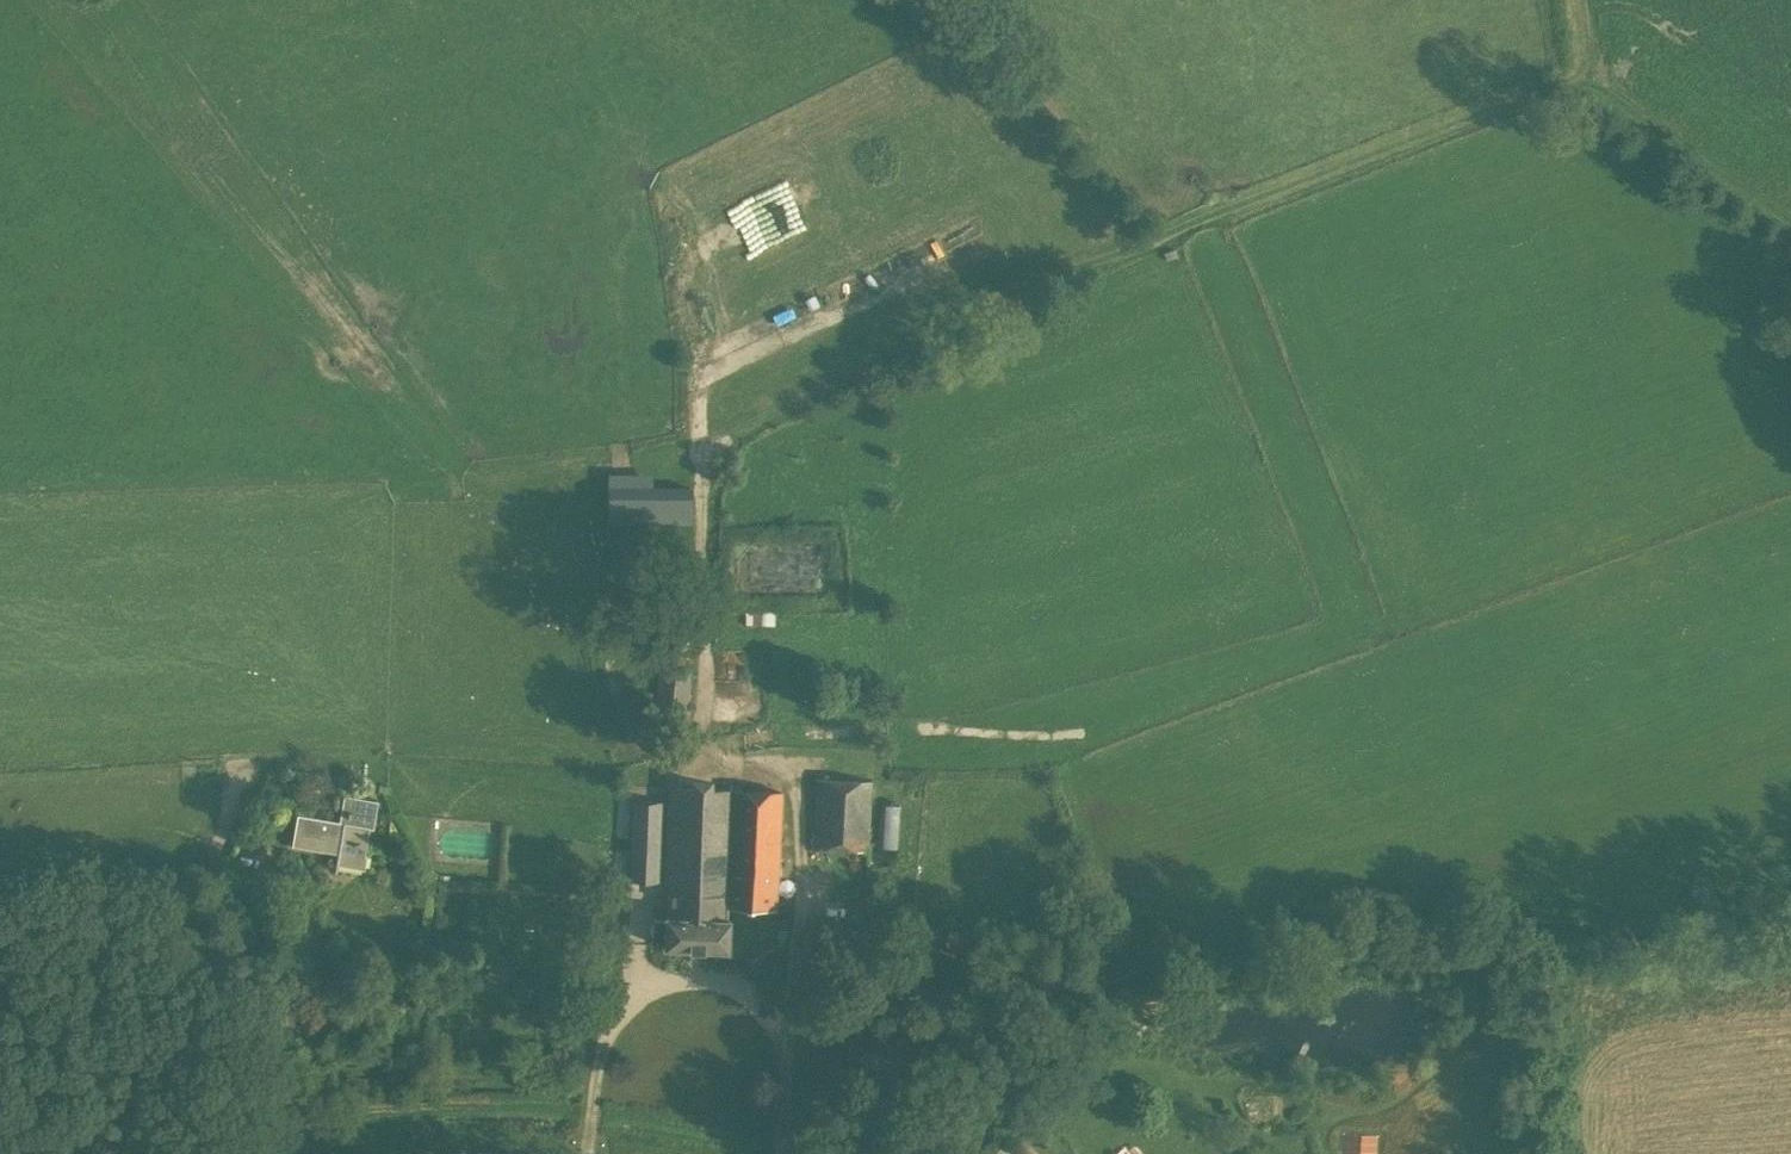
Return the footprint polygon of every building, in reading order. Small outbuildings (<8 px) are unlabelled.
[(653,473),(607,473),(606,547),(650,547),(651,524),(691,525),(692,486),(653,486),(653,473)] [(658,638),(656,679),(648,678),(647,714),(689,717),(693,641),(658,638)] [(813,816),(811,848),(868,851),(872,780),(815,778),(814,794),(807,794),(806,815),(813,816)] [(652,942),(663,942),(663,947),(727,950),(729,919),(725,918),(726,906),(774,908),(779,793),(669,787),(664,893),(669,894),(668,916),(665,916),(665,921),(653,921),(652,942)] [(343,795),(339,821),(297,814),(291,846),(337,854),(336,862),(362,866),(368,828),(373,828),(378,801),(343,795)] [(662,801),(632,800),(630,852),(614,851),(613,881),(628,882),(659,882),(662,801)]
